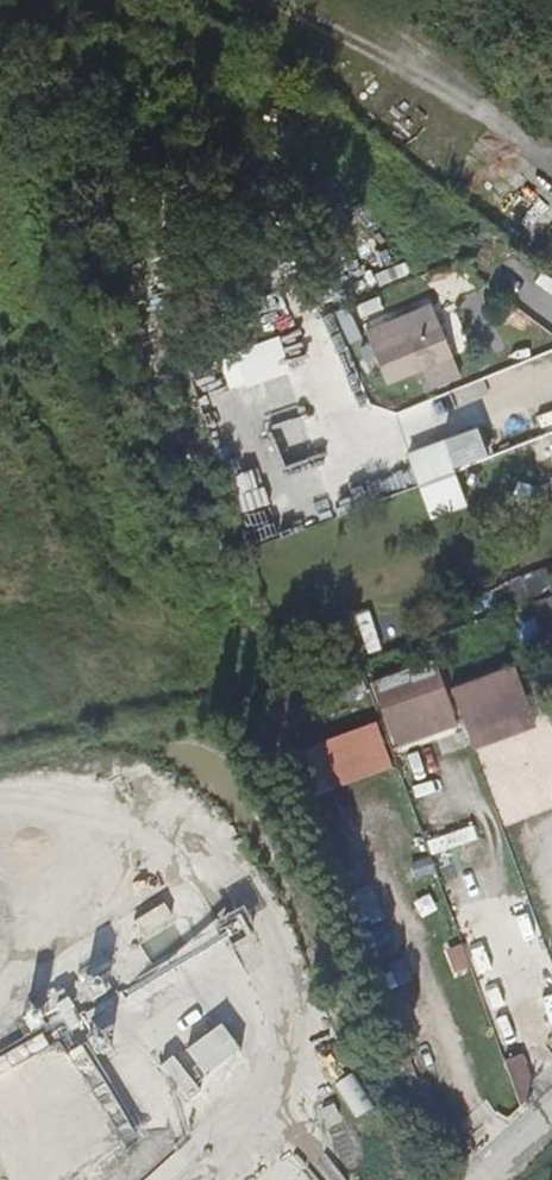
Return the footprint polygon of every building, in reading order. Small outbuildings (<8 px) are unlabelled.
[(421,367),(430,389),(464,376),(433,298),(367,325),(388,378),(421,367)] [(277,336),(224,356),(232,377),(258,367),(261,377),(289,366),(277,336)] [(201,361),(203,366),(220,360),(218,354),(201,361)] [(220,360),(203,366),(208,381),(226,375),(220,360)] [(410,452),(422,481),(436,519),(470,506),(456,468),(444,438),(410,452)] [(401,448),(370,459),(382,492),(413,480),(401,448)] [(258,463),(237,470),(247,501),(268,494),(258,463)] [(548,647),(551,646),(551,592),(529,601),(548,647)] [(369,653),(383,649),(371,610),(357,615),(369,653)] [(401,671),(394,654),(365,665),(371,682),(401,671)] [(442,658),(380,682),(400,732),(461,708),(442,658)] [(454,680),(477,742),(537,721),(514,658),(454,680)] [(461,708),(400,732),(405,746),(466,722),(461,708)] [(318,742),(333,785),(390,766),(375,723),(318,742)] [(430,856),(410,863),(416,881),(436,874),(430,856)] [(148,939),(176,921),(155,888),(127,906),(148,939)] [(467,943),(444,949),(451,975),(474,969),(467,943)] [(225,1024),(189,1052),(210,1080),(247,1053),(225,1024)] [(522,1053),(506,1059),(522,1102),(532,1092),(532,1081),(522,1053)] [(356,1075),(338,1085),(357,1121),(376,1111),(356,1075)] [(470,1135),(478,1146),(503,1128),(495,1118),(470,1135)]
